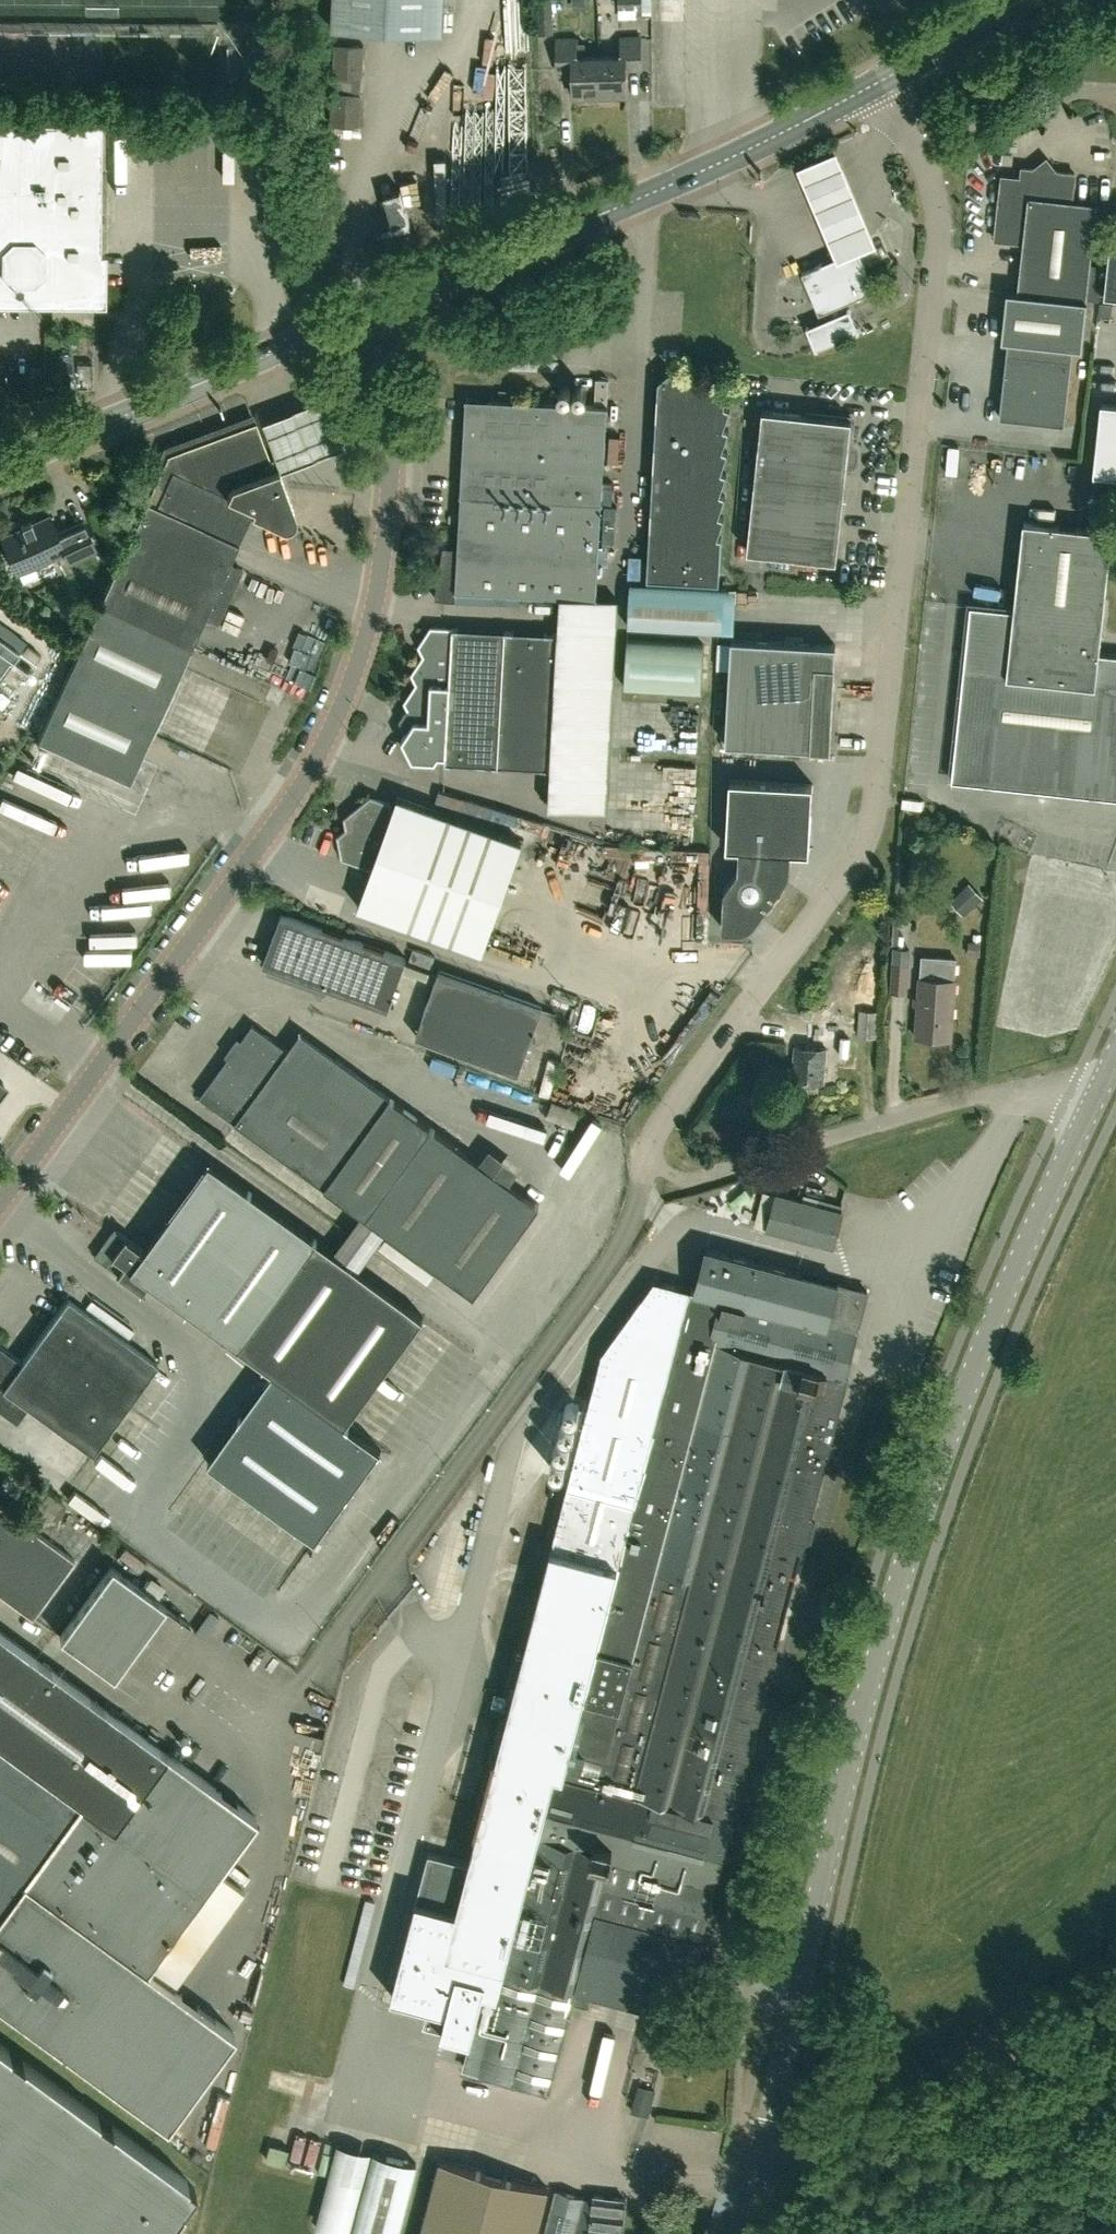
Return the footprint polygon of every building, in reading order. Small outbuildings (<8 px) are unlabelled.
[(444,36),(445,0),(333,0),(332,32),(444,36)] [(538,33),(553,32),(552,0),(537,0),(538,33)] [(618,9),(642,9),(642,0),(618,0),(618,9)] [(623,55),(600,55),(601,95),(627,94),(627,68),(642,67),(641,37),(622,38),(623,55)] [(601,95),(600,55),(585,56),(585,41),(578,42),(577,39),(558,40),(558,70),(574,70),(574,96),(601,95)] [(335,49),(334,81),(362,82),(363,50),(335,49)] [(332,130),(360,131),(362,99),(333,98),(332,130)] [(98,297),(100,119),(0,118),(0,296),(98,297)] [(808,187),(838,258),(857,250),(876,242),(846,170),(837,147),(798,164),(808,187)] [(1081,349),(1086,301),(1097,204),(1071,201),(1074,174),(1022,168),(1020,178),(1001,176),(994,240),(1022,243),(1017,293),(1007,292),(1001,340),(1081,349)] [(1104,295),(1115,297),(1115,244),(1110,244),(1104,295)] [(802,273),(819,314),(874,290),(857,250),(838,258),(802,273)] [(811,340),(816,351),(859,332),(854,321),(849,309),(806,328),(811,340)] [(999,417),(1064,425),(1071,360),(1006,352),(999,417)] [(59,354),(59,377),(71,377),(72,354),(59,354)] [(91,364),(76,364),(76,387),(91,387),(91,364)] [(671,371),(658,382),(648,580),(719,584),(721,538),(717,538),(724,518),(718,516),(725,496),(719,494),(726,475),(721,473),(727,453),(722,451),(729,431),(723,429),(730,409),(724,407),(725,386),(714,373),(703,384),(692,372),(681,382),(671,371)] [(458,530),(600,539),(607,407),(606,407),(608,380),(596,379),(594,406),(465,399),(465,402),(458,530)] [(327,392),(259,417),(278,467),(345,443),(327,392)] [(1093,475),(1115,477),(1115,405),(1101,403),(1093,475)] [(746,551),(836,561),(847,465),(851,465),(855,461),(856,451),(852,447),(849,446),(852,419),(762,410),(746,551)] [(167,456),(48,715),(38,739),(128,781),(203,618),(217,624),(241,570),(227,564),(251,513),(280,527),(282,527),(283,527),(285,527),(287,527),(289,526),(290,526),(291,525),(292,524),(293,522),(294,521),(295,519),(295,517),(295,516),(295,514),(294,513),(274,460),(270,461),(255,422),(166,455),(167,456)] [(605,506),(603,542),(614,543),(616,506),(605,506)] [(447,515),(447,524),(455,524),(455,516),(447,515)] [(22,528),(1,538),(16,572),(63,551),(67,562),(96,550),(84,522),(56,534),(49,517),(31,524),(30,522),(21,526),(22,528)] [(1100,653),(1113,531),(1024,522),(1015,610),(971,606),(953,781),(1115,798),(1115,655),(1100,653)] [(600,539),(458,530),(457,550),(441,548),(435,600),(463,603),(464,593),(560,598),(558,634),(431,627),(420,645),(424,655),(412,673),(417,683),(406,702),(410,711),(408,715),(404,720),(409,728),(402,739),(411,759),(436,761),(439,755),(445,755),(445,764),(551,769),(549,806),(606,809),(610,714),(613,664),(617,600),(597,599),(598,582),(600,539)] [(725,589),(629,584),(628,627),(723,632),(725,589)] [(19,652),(17,651),(25,640),(0,623),(0,678),(19,652)] [(834,666),(835,645),(731,640),(726,744),(810,748),(810,749),(830,750),(835,666),(834,666)] [(625,690),(700,694),(702,645),(627,641),(625,690)] [(20,654),(33,664),(40,654),(27,644),(20,654)] [(809,852),(813,785),(730,780),(727,834),(739,848),(738,869),(724,889),(722,929),(736,929),(739,929),(742,929),(745,928),(748,927),(751,925),(753,923),(755,920),(786,878),(788,875),(789,872),(790,869),(790,866),(791,851),(809,852)] [(361,905),(443,934),(482,949),(520,846),(480,831),(399,801),(395,811),(392,810),(391,805),(369,796),(353,811),(355,821),(338,836),(342,858),(374,869),(361,905)] [(968,910),(982,896),(970,882),(955,896),(968,910)] [(153,932),(168,909),(137,889),(122,912),(153,932)] [(262,964),(268,966),(266,973),(293,983),(296,976),(388,1009),(406,959),(281,914),(262,964)] [(968,941),(968,954),(980,955),(981,942),(968,941)] [(907,992),(910,948),(893,947),(890,991),(907,992)] [(922,957),(917,1037),(951,1040),(955,981),(954,981),(955,960),(922,957)] [(542,1007),(439,970),(415,1035),(518,1073),(542,1007)] [(859,1009),(857,1036),(877,1037),(878,1010),(859,1009)] [(390,1098),(301,1032),(288,1050),(268,1035),(269,1033),(252,1021),(239,1038),(242,1040),(224,1065),(222,1063),(196,1097),(213,1110),(215,1107),(325,1188),(390,1098)] [(823,1083),(826,1049),(797,1046),(793,1079),(823,1083)] [(539,1206),(431,1128),(367,1217),(474,1295),(539,1206)] [(209,1163),(144,1252),(113,1229),(93,1257),(143,1293),(150,1284),(273,1372),(209,1461),(317,1539),(381,1449),(346,1423),(422,1316),(209,1163)] [(836,1230),(842,1211),(839,1211),(841,1204),(818,1198),(816,1203),(775,1192),(764,1229),(832,1246),(836,1230)] [(867,1291),(836,1283),(706,1249),(695,1290),(655,1280),(602,1354),(457,1909),(417,1899),(391,1996),(428,2005),(428,2006),(477,2019),(464,2068),(477,2071),(476,2073),(548,2092),(566,2024),(575,1991),(680,2018),(768,1681),(774,1679),(779,1662),(774,1657),(804,1541),(811,1539),(815,1523),(810,1518),(847,1376),(845,1375),(867,1291)] [(17,1426),(29,1409),(92,1454),(157,1364),(67,1299),(22,1362),(0,1346),(0,1414),(17,1426)] [(143,1469),(159,1454),(144,1437),(128,1452),(143,1469)] [(98,1485),(91,1495),(119,1513),(126,1503),(98,1485)] [(49,1494),(34,1513),(47,1523),(62,1503),(49,1494)] [(74,1560),(0,1506),(0,1595),(32,1618),(74,1560)] [(189,1624),(111,1567),(59,1638),(137,1694),(189,1624)] [(78,2061),(166,2125),(233,2033),(146,1968),(255,1816),(167,1753),(0,1631),(0,1745),(6,1750),(0,1759),(0,2005),(78,2061)] [(647,2026),(642,2045),(651,2047),(649,2056),(680,2064),(684,2049),(691,2045),(693,2038),(690,2031),(682,2029),(675,2033),(647,2026)] [(196,2189),(0,2046),(0,2233),(163,2233),(196,2189)] [(648,2115),(655,2089),(639,2084),(632,2111),(648,2115)] [(328,2174),(315,2226),(344,2233),(349,2233),(362,2183),(371,2152),(336,2143),(328,2174)] [(416,2163),(373,2152),(352,2233),(397,2233),(416,2163)] [(547,2189),(440,2161),(421,2233),(536,2233),(547,2189)] [(626,2198),(593,2194),(592,2200),(556,2191),(545,2233),(621,2233),(626,2198)]
